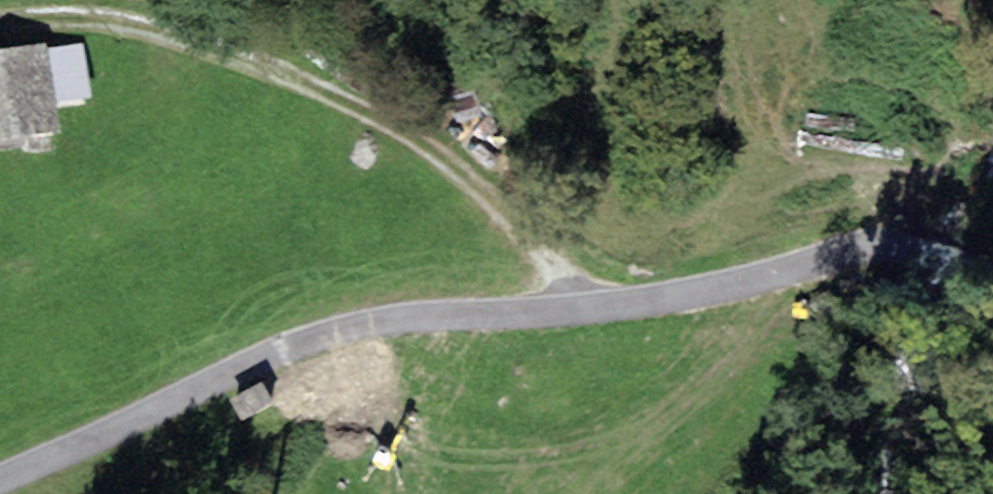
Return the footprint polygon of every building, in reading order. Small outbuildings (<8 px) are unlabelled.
[(0,57),(0,151),(66,140),(49,48),(0,57)] [(262,383),(228,400),(238,421),(273,405),(262,383)]
